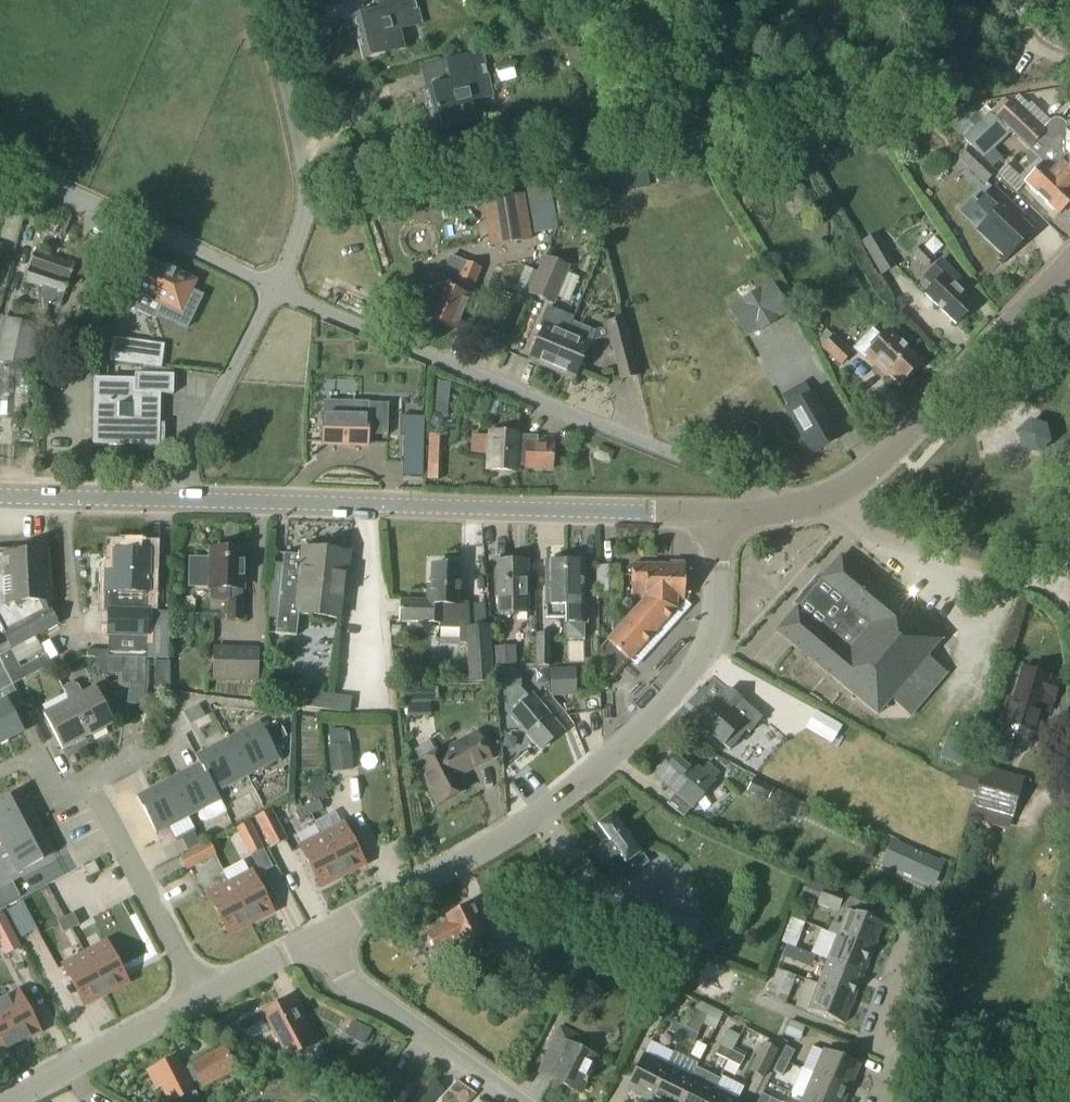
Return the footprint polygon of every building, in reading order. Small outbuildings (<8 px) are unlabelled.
[(414,0),(372,0),(375,13),(348,19),(348,21),(354,19),(363,59),(358,61),(358,62),(384,55),(383,52),(402,47),(402,46),(394,48),(390,32),(420,25),(414,0)] [(491,97),(481,54),(437,64),(437,66),(442,65),(446,85),(420,91),(420,92),(425,91),(435,131),(430,133),(456,127),(455,123),(474,119),(474,118),(466,120),(463,104),(491,97)] [(1065,136),(1061,132),(1052,141),(1011,102),(1009,104),(1003,99),(988,115),(1011,138),(1013,136),(1043,165),(1024,184),(1029,189),(1027,191),(1035,199),(1037,197),(1044,203),(1042,205),(1050,213),(1052,211),(1057,216),(1069,202),(1069,131),(1065,136)] [(1011,138),(988,115),(982,122),(981,121),(962,139),(978,155),(996,136),(1005,145),(1011,138)] [(970,150),(959,161),(984,185),(995,174),(970,150)] [(991,219),(979,231),(1005,257),(999,264),(1000,265),(1030,235),(1012,217),(1015,213),(992,191),(978,206),(991,219)] [(483,201),(489,248),(531,242),(525,195),(483,201)] [(421,230),(408,238),(416,252),(429,243),(421,230)] [(599,250),(597,234),(584,235),(586,252),(599,250)] [(880,277),(885,274),(894,270),(896,268),(876,234),(860,244),(880,277)] [(921,246),(910,256),(924,270),(935,260),(921,246)] [(36,251),(25,282),(42,288),(38,300),(59,307),(74,265),(36,251)] [(464,263),(464,264),(450,258),(438,285),(437,285),(423,317),(455,331),(469,299),(468,298),(480,270),(464,263)] [(145,259),(131,289),(161,303),(156,315),(186,330),(202,297),(190,292),(194,283),(145,259)] [(541,259),(524,298),(551,309),(567,270),(541,259)] [(969,290),(940,262),(923,279),(932,288),(924,295),(955,326),(974,307),(963,296),(969,290)] [(759,330),(760,332),(775,323),(773,321),(787,312),(771,285),(728,311),(745,338),(759,330)] [(544,324),(528,361),(551,371),(566,333),(571,323),(572,319),(549,309),(543,323),(544,324)] [(29,362),(30,317),(1,316),(0,340),(0,361),(29,362)] [(566,333),(551,371),(574,380),(589,343),(593,333),(571,323),(566,333)] [(863,360),(866,357),(885,376),(888,373),(900,384),(918,365),(886,334),(880,341),(871,332),(853,350),(863,360)] [(832,339),(822,349),(839,366),(849,355),(832,339)] [(93,434),(92,446),(106,446),(106,452),(118,452),(118,447),(141,447),(145,447),(159,436),(159,426),(160,397),(173,397),(173,377),(141,376),(141,382),(107,381),(94,381),(94,407),(93,434)] [(822,411),(813,395),(784,411),(794,427),(796,426),(813,454),(836,442),(819,413),(822,411)] [(323,417),(322,445),(366,446),(366,445),(367,419),(367,405),(324,404),(323,417)] [(422,478),(423,417),(398,417),(398,436),(402,437),(402,478),(422,478)] [(1046,434),(1028,428),(1015,441),(1017,457),(1035,462),(1047,452),(1046,434)] [(443,450),(441,432),(428,433),(430,451),(443,450)] [(471,435),(470,453),(489,454),(488,470),(515,472),(515,467),(517,445),(517,437),(490,436),(490,437),(471,435)] [(517,445),(515,467),(524,467),(524,468),(550,470),(551,447),(538,446),(525,445),(517,445)] [(612,453),(598,448),(594,458),(608,464),(612,453)] [(273,541),(288,544),(290,530),(275,527),(273,541)] [(188,589),(210,589),(229,590),(229,603),(228,603),(227,620),(241,620),(243,551),(225,551),(223,548),(216,547),(215,550),(211,550),(211,560),(188,560),(188,589)] [(38,549),(0,551),(0,630),(11,649),(56,624),(48,609),(46,610),(43,604),(48,603),(45,553),(39,554),(38,549)] [(109,593),(108,609),(146,610),(146,593),(148,594),(149,553),(147,553),(147,550),(116,549),(116,553),(115,553),(114,573),(105,573),(104,593),(109,593)] [(300,556),(284,555),(275,635),(296,637),(298,616),(338,620),(342,587),(345,588),(348,554),(301,549),(300,556)] [(820,580),(821,581),(820,583),(815,578),(793,604),(799,608),(797,610),(796,609),(777,632),(876,716),(890,700),(910,716),(946,674),(926,657),(940,641),(840,557),(820,580)] [(527,613),(526,563),(495,564),(495,583),(498,583),(498,614),(527,613)] [(564,619),(564,563),(545,563),(545,619),(564,619)] [(587,605),(583,605),(583,563),(564,563),(564,619),(564,641),(584,641),(583,625),(587,625),(587,605)] [(480,627),(468,628),(466,607),(458,606),(459,568),(455,568),(453,565),(445,565),(443,567),(431,567),(430,588),(427,588),(426,602),(400,601),(399,622),(425,623),(426,624),(439,624),(439,628),(460,629),(460,645),(466,644),(469,685),(493,684),(493,678),(492,669),(491,651),(490,627),(480,627)] [(631,600),(644,601),(606,643),(628,663),(675,611),(675,602),(683,603),(683,601),(686,601),(687,570),(684,569),(684,568),(682,568),(682,565),(670,565),(669,567),(631,566),(631,600)] [(619,596),(618,567),(596,568),(597,597),(619,596)] [(146,612),(146,610),(108,609),(108,636),(109,636),(108,652),(86,651),(86,658),(94,658),(108,658),(122,659),(145,659),(168,660),(169,612),(146,612)] [(548,635),(536,635),(536,669),(549,669),(548,635)] [(254,681),(255,650),(211,649),(210,679),(254,681)] [(514,649),(495,650),(495,667),(514,666),(514,649)] [(19,669),(9,651),(0,656),(0,663),(12,686),(25,679),(19,669)] [(109,673),(122,674),(122,685),(144,685),(145,659),(122,659),(108,658),(94,658),(103,676),(109,673)] [(154,662),(155,690),(170,690),(169,662),(154,662)] [(0,663),(0,693),(0,692),(10,687),(12,686),(0,663)] [(519,668),(492,669),(493,678),(519,677),(519,668)] [(575,669),(549,670),(551,698),(577,696),(575,669)] [(1054,693),(1056,693),(1059,683),(1048,680),(1048,679),(1021,670),(1014,694),(1009,692),(999,726),(1036,736),(1038,726),(1042,713),(1050,715),(1055,699),(1052,699),(1054,693)] [(503,692),(512,714),(510,715),(526,734),(540,751),(562,732),(532,697),(529,700),(520,691),(519,677),(493,678),(495,692),(503,692)] [(62,690),(69,702),(87,738),(91,736),(92,737),(105,730),(104,729),(112,724),(94,689),(81,696),(76,686),(71,685),(62,690)] [(10,687),(0,692),(11,712),(21,707),(10,687)] [(399,703),(437,702),(437,688),(399,690),(399,703)] [(715,705),(698,725),(722,746),(723,745),(730,751),(745,732),(749,735),(761,720),(741,702),(728,691),(716,705),(715,705)] [(299,692),(297,707),(349,714),(351,698),(299,692)] [(0,705),(0,745),(21,734),(5,702),(0,705)] [(87,738),(69,702),(44,715),(62,751),(70,747),(71,748),(83,741),(83,740),(87,738)] [(198,707),(185,714),(191,726),(204,719),(198,707)] [(814,714),(804,730),(830,744),(839,728),(814,714)] [(237,735),(227,740),(229,745),(246,777),(278,760),(261,728),(239,739),(237,735)] [(467,790),(458,774),(465,771),(466,773),(490,760),(477,734),(446,750),(445,749),(412,766),(420,780),(423,778),(437,805),(467,790)] [(205,752),(195,757),(202,770),(219,802),(220,802),(215,794),(246,777),(229,745),(207,756),(205,752)] [(350,746),(349,746),(329,748),(328,748),(330,773),(352,771),(350,746)] [(667,804),(670,807),(684,818),(692,808),(712,785),(711,784),(717,776),(706,767),(700,774),(675,753),(655,776),(676,794),(667,804)] [(965,765),(958,787),(975,791),(970,808),(1011,820),(1023,782),(981,769),(965,765)] [(177,776),(168,781),(171,786),(170,787),(187,819),(219,802),(202,770),(180,781),(177,776)] [(773,791),(754,781),(748,792),(767,802),(773,791)] [(146,793),(136,798),(156,836),(187,819),(170,787),(149,798),(146,793)] [(0,801),(0,841),(32,824),(21,802),(25,800),(20,790),(0,801)] [(305,808),(309,816),(319,810),(315,803),(305,808)] [(309,816),(305,808),(294,813),(299,821),(309,816)] [(271,809),(255,818),(270,848),(286,839),(271,809)] [(620,868),(642,852),(615,814),(593,830),(602,843),(585,855),(601,878),(618,865),(620,868)] [(0,841),(0,842),(17,874),(49,857),(37,834),(42,832),(37,822),(32,824),(0,841)] [(248,822),(236,828),(250,855),(263,848),(248,822)] [(343,825),(321,836),(342,877),(364,866),(355,849),(343,825)] [(194,833),(180,840),(187,852),(200,845),(194,833)] [(321,836),(299,848),(312,871),(320,888),(342,877),(321,836)] [(944,863),(893,840),(882,863),(934,887),(944,863)] [(209,842),(180,857),(187,870),(216,855),(209,842)] [(208,876),(237,865),(232,852),(203,862),(208,876)] [(93,862),(83,867),(88,878),(99,872),(93,862)] [(251,873),(229,885),(251,925),(272,914),(251,873)] [(229,936),(251,925),(229,885),(208,896),(229,936)] [(843,896),(824,889),(819,903),(837,910),(843,896)] [(701,923),(643,901),(632,928),(690,950),(701,923)] [(447,922),(424,934),(434,954),(457,942),(460,948),(461,948),(466,958),(491,946),(486,935),(486,934),(471,906),(461,912),(456,910),(450,913),(449,918),(446,919),(447,922)] [(25,908),(11,913),(27,957),(41,952),(25,908)] [(836,936),(872,950),(882,925),(846,911),(836,936)] [(4,956),(20,947),(1,912),(0,912),(0,948),(4,956)] [(73,914),(65,918),(72,930),(79,926),(73,914)] [(64,934),(72,930),(65,918),(57,922),(64,934)] [(836,936),(827,961),(862,975),(872,950),(836,936)] [(105,944),(84,956),(105,996),(127,984),(105,944)] [(553,945),(546,958),(537,976),(555,986),(571,954),(553,945)] [(782,958),(796,963),(800,951),(787,945),(782,958)] [(588,954),(580,971),(595,977),(602,961),(588,954)] [(84,956),(62,967),(84,1007),(105,996),(84,956)] [(862,975),(827,961),(817,986),(853,1000),(862,975)] [(796,977),(786,973),(777,969),(766,996),(785,1004),(796,977)] [(853,1000),(817,986),(807,1010),(843,1024),(853,1000)] [(598,1008),(604,996),(586,989),(581,1001),(598,1008)] [(0,1002),(0,1011),(18,1045),(40,1033),(18,993),(0,1002)] [(264,1013),(280,1044),(288,1060),(316,1046),(307,1030),(308,1029),(300,1014),(297,1016),(289,1000),(264,1013)] [(18,1045),(0,1011),(0,1054),(18,1045)] [(668,1032),(681,1038),(685,1029),(673,1023),(668,1032)] [(561,1028),(546,1057),(559,1063),(551,1078),(581,1093),(586,1083),(587,1083),(588,1080),(598,1059),(579,1050),(584,1040),(561,1028)] [(697,1035),(685,1029),(681,1038),(693,1044),(697,1035)] [(777,1051),(763,1044),(749,1071),(763,1078),(777,1051)] [(715,1055),(727,1061),(732,1052),(719,1046),(715,1055)] [(785,1048),(779,1060),(788,1064),(794,1052),(785,1048)] [(147,1074),(155,1090),(160,1087),(168,1101),(191,1101),(198,1099),(194,1092),(195,1092),(191,1084),(198,1080),(202,1088),(235,1070),(224,1049),(191,1066),(193,1070),(185,1074),(177,1058),(152,1071),(147,1074)] [(823,1051),(813,1075),(848,1090),(858,1066),(823,1051)] [(732,1052),(727,1061),(740,1067),(744,1058),(732,1052)] [(643,1055),(626,1089),(650,1101),(667,1066),(643,1055)] [(788,1064),(779,1060),(773,1072),(782,1076),(788,1064)] [(650,1101),(653,1101),(679,1101),(690,1078),(667,1066),(650,1101)] [(387,1067),(366,1096),(375,1101),(396,1101),(409,1084),(387,1067)] [(679,1101),(708,1101),(714,1090),(719,1080),(695,1068),(690,1078),(679,1101)] [(809,1101),(843,1101),(848,1090),(813,1075),(802,1099),(809,1101)] [(87,1097),(97,1101),(106,1101),(110,1094),(93,1085),(87,1097)] [(708,1101),(738,1101),(714,1090),(708,1101)]
